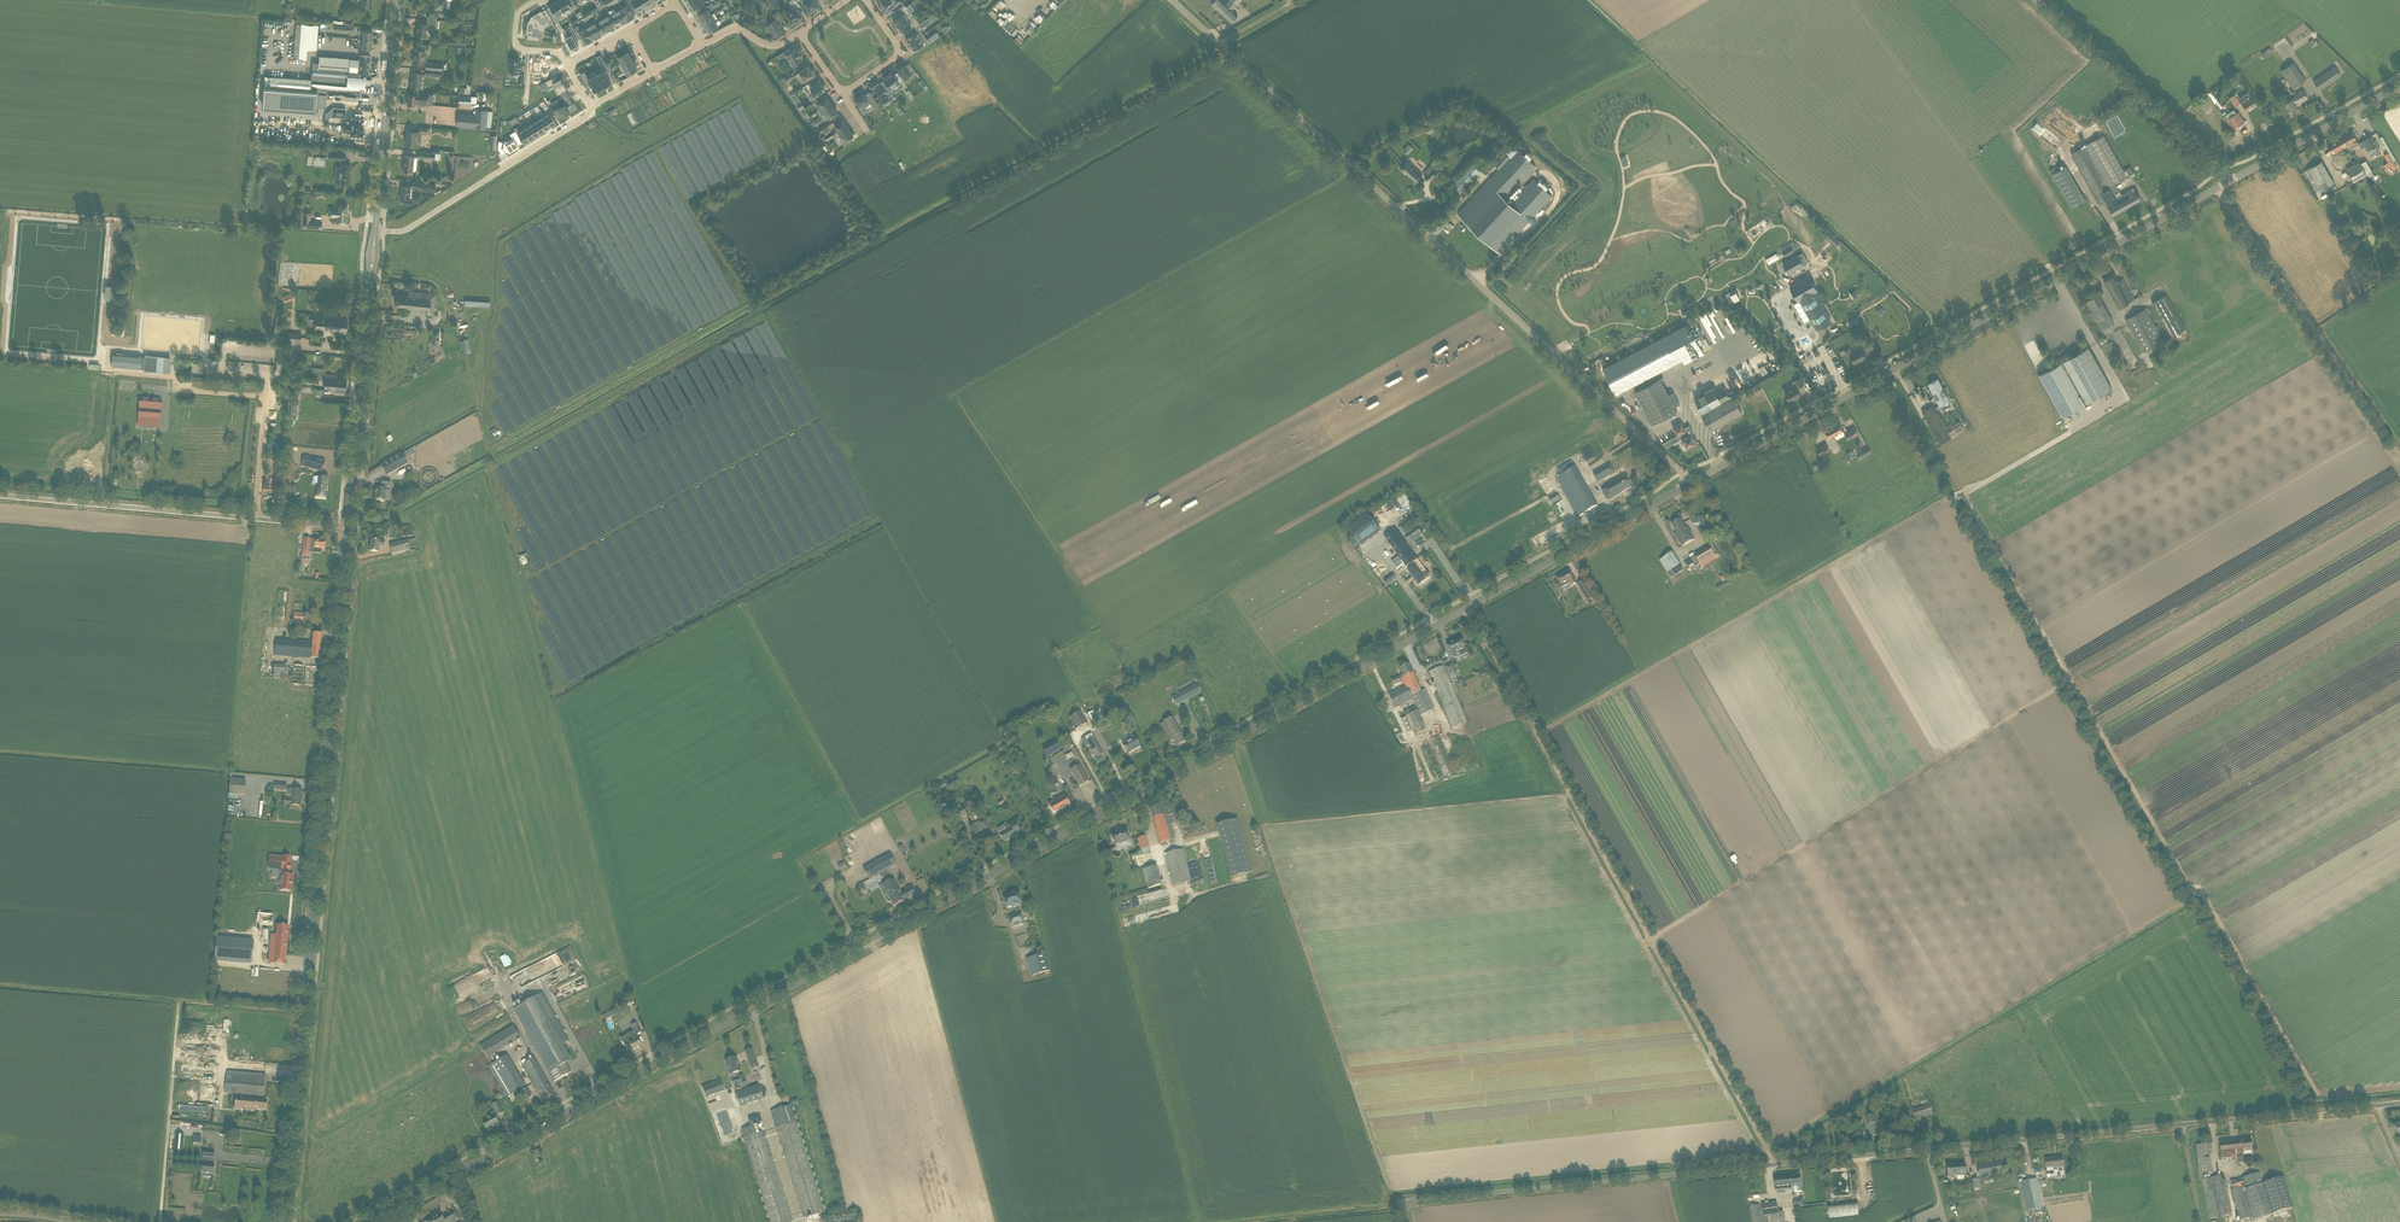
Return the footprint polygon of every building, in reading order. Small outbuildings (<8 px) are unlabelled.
[(446,0),(434,0),(433,9),(438,10),(437,14),(448,15),(448,12),(449,12),(449,9),(445,8),(446,0)] [(559,13),(564,11),(558,0),(550,5),(554,11),(550,14),(555,22),(562,18),(559,13)] [(564,11),(569,7),(571,11),(577,7),(573,0),(572,0),(569,2),(568,0),(558,0),(564,11)] [(631,1),(638,12),(646,7),(641,0),(633,0),(631,1)] [(690,1),(691,4),(694,9),(700,5),(700,6),(700,7),(702,11),(712,4),(710,0),(707,0),(704,2),(703,0),(692,0),(690,1)] [(787,15),(787,17),(788,19),(789,18),(792,23),(802,16),(797,8),(801,5),(797,0),(791,0),(789,1),(790,4),(789,5),(793,10),(786,14),(787,15)] [(803,4),(805,8),(806,7),(810,12),(820,5),(816,0),(806,0),(803,2),(804,3),(803,4)] [(881,2),(886,10),(890,7),(891,9),(891,10),(894,13),(901,8),(904,6),(902,2),(899,4),(897,2),(896,0),(883,0),(883,1),(881,2)] [(1231,22),(1238,15),(1232,10),(1237,4),(1241,0),(1229,0),(1226,4),(1222,0),(1207,0),(1231,22)] [(893,20),(897,25),(908,18),(906,16),(912,12),(911,11),(914,9),(911,4),(900,11),(902,14),(893,20)] [(627,5),(621,8),(621,9),(622,9),(627,19),(627,20),(634,16),(627,5)] [(621,9),(616,12),(622,22),(627,19),(622,9),(621,9)] [(698,14),(701,20),(711,14),(707,9),(698,14)] [(531,17),(530,20),(544,29),(545,27),(543,24),(552,18),(547,12),(543,14),(542,12),(541,10),(531,17)] [(737,19),(743,15),(739,10),(733,13),(737,19)] [(768,26),(765,27),(769,32),(771,30),(775,36),(781,32),(780,31),(783,29),(779,24),(785,20),(779,11),(773,15),(776,19),(767,25),(768,26)] [(616,12),(610,15),(616,25),(622,22),(616,12)] [(701,20),(705,26),(714,20),(711,14),(701,20)] [(606,17),(604,18),(610,29),(613,27),(614,26),(616,25),(610,15),(606,17)] [(920,23),(919,24),(921,28),(932,21),(930,17),(920,23)] [(1015,34),(1019,29),(1005,17),(1001,23),(1015,34)] [(604,18),(598,22),(603,32),(610,29),(604,18)] [(908,18),(897,25),(901,31),(907,27),(909,31),(919,24),(916,21),(912,24),(908,18)] [(437,20),(427,19),(426,24),(417,23),(416,35),(426,36),(426,27),(436,28),(437,20)] [(528,22),(527,34),(528,34),(531,34),(530,39),(538,40),(539,29),(543,30),(544,29),(530,20),(528,22)] [(714,20),(705,26),(709,32),(718,26),(714,20)] [(598,22),(591,25),(597,36),(600,34),(603,32),(598,22)] [(306,48),(316,49),(318,25),(298,24),(296,23),(293,57),(295,57),(305,58),(306,48)] [(504,26),(493,25),(492,32),(491,32),(490,35),(497,36),(498,32),(503,33),(504,26)] [(569,25),(563,28),(568,36),(565,38),(564,38),(566,42),(567,42),(572,50),(578,46),(578,45),(577,43),(578,42),(569,25)] [(585,29),(591,39),(597,36),(591,25),(585,29)] [(1027,30),(1031,34),(1035,29),(1032,25),(1027,30)] [(578,26),(573,29),(578,38),(582,36),(585,43),(591,39),(585,29),(585,28),(581,31),(578,26)] [(910,44),(924,34),(919,28),(906,38),(910,44)] [(362,33),(362,38),(371,39),(372,31),(358,30),(358,33),(362,33)] [(927,39),(924,34),(910,44),(910,45),(911,47),(912,47),(914,49),(926,41),(928,44),(940,36),(937,32),(927,39)] [(1014,40),(1019,45),(1024,41),(1019,36),(1014,40)] [(371,39),(362,38),(361,42),(357,42),(357,46),(364,47),(370,48),(371,39)] [(413,47),(412,55),(413,55),(413,62),(423,63),(424,50),(427,51),(429,51),(429,45),(419,44),(418,47),(413,47)] [(2260,53),(2262,57),(2272,52),(2269,47),(2260,53)] [(792,65),(793,66),(802,59),(800,56),(800,55),(798,52),(797,52),(795,48),(786,54),(784,51),(777,56),(780,61),(787,56),(790,61),(789,62),(792,65)] [(631,57),(628,51),(618,56),(621,62),(631,57)] [(359,55),(359,59),(358,71),(361,72),(368,72),(368,70),(370,56),(364,55),(359,55)] [(311,85),(310,88),(327,89),(360,92),(360,87),(363,87),(363,77),(361,77),(361,72),(358,71),(359,59),(319,56),(318,63),(313,63),(313,66),(312,66),(311,79),(311,85)] [(487,57),(478,56),(478,64),(474,64),(473,72),(485,73),(487,57)] [(634,62),(631,57),(621,62),(624,68),(634,62)] [(502,58),(494,58),(492,70),(501,71),(500,76),(505,76),(505,67),(501,66),(502,58)] [(510,58),(509,66),(510,66),(510,71),(516,72),(516,76),(518,76),(517,81),(524,81),(524,73),(520,72),(521,63),(519,63),(519,59),(510,58)] [(535,64),(535,71),(541,72),(541,69),(543,69),(548,70),(552,77),(557,74),(555,70),(556,69),(553,63),(544,62),(544,65),(535,64)] [(627,74),(637,69),(634,62),(624,68),(627,74)] [(2280,71),(2292,89),(2305,80),(2293,62),(2280,71)] [(899,70),(898,70),(902,76),(900,77),(901,78),(906,84),(906,85),(910,82),(907,77),(911,74),(913,76),(916,74),(913,69),(910,72),(905,65),(902,67),(900,66),(899,68),(899,70)] [(805,81),(815,74),(812,69),(810,70),(808,66),(799,72),(799,73),(797,74),(798,77),(801,75),(805,81)] [(596,74),(603,87),(603,86),(602,85),(604,84),(605,85),(611,82),(607,75),(606,74),(609,72),(610,73),(607,67),(603,69),(604,70),(596,74)] [(2319,90),(2340,75),(2334,67),(2313,81),(2319,90)] [(787,82),(795,76),(792,72),(784,78),(787,82)] [(410,87),(416,88),(420,88),(421,74),(412,73),(410,87)] [(887,77),(884,79),(890,89),(897,84),(900,89),(906,84),(901,78),(897,80),(893,73),(891,74),(890,73),(887,76),(887,77)] [(587,78),(584,80),(587,86),(591,84),(594,91),(602,87),(603,87),(596,74),(596,75),(588,79),(587,78)] [(504,86),(512,87),(513,76),(505,75),(504,86)] [(265,76),(264,88),(310,91),(310,88),(311,85),(311,79),(265,76)] [(555,76),(539,85),(542,90),(553,84),(558,93),(558,94),(560,93),(565,90),(566,89),(563,83),(564,83),(561,77),(557,79),(555,76)] [(811,92),(814,97),(824,90),(823,89),(824,88),(819,81),(811,86),(809,83),(802,87),(807,94),(811,92)] [(878,83),(871,88),(875,93),(874,94),(877,98),(878,97),(882,103),(892,95),(884,83),(880,86),(878,83)] [(462,93),(471,94),(471,84),(468,84),(467,88),(462,87),(462,93)] [(515,88),(505,87),(504,94),(507,94),(506,107),(513,108),(512,109),(519,110),(520,96),(515,95),(515,88)] [(264,88),(263,107),(315,111),(316,111),(315,111),(315,107),(320,107),(325,107),(327,89),(310,88),(310,91),(264,88)] [(2296,96),(2295,96),(2283,103),(2290,116),(2298,111),(2293,103),(2298,100),(2299,102),(2307,98),(2304,93),(2302,89),(2295,94),(2296,96)] [(2241,102),(2243,106),(2247,111),(2256,105),(2248,92),(2239,98),(2242,102),(2241,102)] [(794,93),(790,95),(801,110),(805,108),(794,93)] [(863,93),(855,99),(860,105),(859,106),(864,114),(869,111),(865,106),(871,102),(877,109),(880,107),(873,96),(869,99),(867,97),(866,97),(863,93)] [(428,96),(407,94),(406,104),(422,105),(423,102),(427,103),(428,96)] [(477,96),(459,95),(458,103),(471,104),(471,103),(477,103),(477,96)] [(818,102),(822,108),(830,102),(826,97),(818,102)] [(2231,101),(2235,106),(2240,103),(2237,97),(2231,101)] [(558,108),(553,111),(558,120),(563,117),(563,118),(568,115),(567,115),(578,109),(574,102),(573,103),(569,105),(566,106),(565,105),(558,108)] [(826,113),(834,107),(830,102),(822,108),(820,110),(823,115),(826,113)] [(325,107),(320,107),(334,123),(343,123),(342,136),(365,138),(366,130),(364,130),(364,125),(364,118),(353,117),(354,109),(333,108),(329,111),(325,107)] [(834,107),(826,113),(829,118),(837,112),(834,107)] [(458,113),(457,125),(487,128),(488,110),(476,109),(476,115),(458,113)] [(2244,122),(2241,117),(2238,112),(2236,113),(2234,109),(2225,115),(2228,119),(2226,120),(2232,129),(2244,122)] [(503,112),(502,119),(509,120),(510,112),(503,112)] [(550,113),(544,116),(551,126),(556,123),(550,113)] [(544,116),(539,120),(545,129),(551,126),(544,116)] [(539,120),(534,123),(540,133),(545,129),(539,120)] [(842,120),(834,126),(838,131),(846,125),(842,120)] [(534,123),(529,126),(535,136),(540,133),(534,123)] [(842,136),(850,130),(846,125),(838,131),(835,133),(838,138),(839,138),(842,136)] [(529,126),(524,129),(530,139),(535,136),(529,126)] [(406,144),(412,144),(412,145),(420,146),(422,133),(430,134),(431,128),(419,127),(418,131),(406,131),(406,144)] [(524,129),(518,133),(524,143),(530,139),(524,129)] [(842,136),(839,138),(843,143),(845,146),(852,141),(850,138),(853,136),(850,130),(842,136)] [(503,148),(505,152),(506,154),(516,148),(516,147),(518,146),(518,147),(519,146),(518,145),(523,142),(516,132),(515,131),(510,134),(513,138),(508,141),(505,140),(503,148)] [(2352,131),(2341,138),(2346,146),(2348,150),(2354,147),(2355,147),(2356,147),(2357,147),(2357,146),(2358,146),(2358,145),(2359,145),(2359,144),(2359,143),(2357,139),(2352,131)] [(2128,176),(2134,173),(2130,166),(2124,170),(2104,134),(2090,142),(2087,144),(2071,153),(2099,203),(2100,204),(2105,201),(2110,210),(2113,215),(2140,200),(2137,195),(2135,192),(2133,188),(2126,192),(2121,194),(2120,191),(2118,188),(2115,184),(2118,182),(2119,181),(2128,176)] [(2371,135),(2363,140),(2366,146),(2370,154),(2372,155),(2378,152),(2377,149),(2373,142),(2375,142),(2374,141),(2371,135)] [(2346,146),(2341,138),(2327,145),(2332,153),(2337,151),(2339,153),(2343,151),(2342,148),(2346,146)] [(1499,169),(1457,214),(1499,253),(1529,221),(1533,224),(1536,220),(1533,217),(1552,196),(1546,190),(1549,186),(1544,181),(1540,185),(1533,179),(1513,200),(1508,196),(1528,174),(1536,166),(1529,160),(1532,156),(1527,151),(1524,155),(1518,149),(1517,150),(1512,146),(1506,153),(1495,165),(1499,169)] [(329,151),(328,159),(339,159),(340,152),(329,151)] [(403,170),(409,171),(412,171),(414,156),(404,155),(403,170)] [(2392,158),(2387,161),(2393,170),(2397,167),(2393,161),(2392,158)] [(2361,163),(2367,173),(2372,170),(2366,160),(2361,163)] [(1414,181),(1421,174),(1407,161),(1400,168),(1414,181)] [(2305,171),(2317,192),(2334,182),(2322,161),(2305,171)] [(2347,170),(2354,181),(2366,174),(2359,163),(2347,170)] [(351,165),(340,164),(339,170),(336,170),(336,177),(339,177),(338,183),(349,184),(351,165)] [(2051,174),(2072,208),(2086,200),(2065,166),(2061,168),(2058,164),(2049,170),(2051,174)] [(1429,182),(1440,170),(1435,166),(1424,178),(1429,182)] [(436,185),(412,182),(411,188),(420,189),(420,190),(423,191),(435,192),(436,185)] [(410,187),(407,187),(401,186),(400,198),(402,198),(402,203),(413,204),(414,194),(409,194),(410,187)] [(333,214),(333,216),(337,216),(337,219),(336,222),(336,224),(347,224),(347,223),(347,216),(347,215),(348,205),(338,205),(338,209),(334,209),(333,214)] [(303,212),(302,227),(316,228),(317,221),(310,220),(311,212),(303,212)] [(1791,246),(1782,251),(1784,256),(1793,251),(1791,246)] [(1802,253),(1783,264),(1788,274),(1808,263),(1802,253)] [(2103,280),(2119,308),(2134,299),(2123,278),(2117,281),(2114,274),(2103,280)] [(1809,276),(1789,287),(1797,302),(1800,300),(1816,329),(1831,320),(1815,292),(1817,291),(1809,276)] [(408,296),(403,296),(397,295),(396,306),(402,306),(427,309),(426,315),(434,316),(434,315),(435,310),(434,310),(436,294),(408,291),(408,296)] [(293,299),(291,293),(282,296),(284,302),(293,299)] [(2171,337),(2185,330),(2166,294),(2152,302),(2171,337)] [(2086,301),(2102,330),(2113,323),(2097,295),(2086,301)] [(324,299),(309,303),(309,305),(310,308),(310,309),(326,305),(324,299)] [(2125,319),(2143,353),(2164,341),(2158,329),(2160,328),(2157,324),(2155,325),(2149,313),(2151,312),(2148,307),(2125,319)] [(1689,308),(1681,313),(1683,317),(1692,312),(1689,308)] [(1710,311),(1702,314),(1705,322),(1711,319),(1710,317),(1712,316),(1710,311)] [(314,329),(315,328),(323,329),(324,315),(316,314),(308,313),(306,328),(314,329)] [(323,329),(340,331),(341,325),(335,324),(335,322),(333,322),(334,316),(324,315),(323,329)] [(341,325),(340,331),(346,331),(347,319),(342,319),(342,316),(334,316),(333,322),(335,322),(335,324),(341,325)] [(1682,359),(1685,364),(1704,354),(1702,349),(1688,323),(1602,368),(1616,394),(1682,359)] [(289,340),(296,341),(300,341),(301,334),(290,333),(289,340)] [(432,333),(431,342),(434,343),(434,344),(437,344),(439,333),(432,333)] [(2107,341),(2104,343),(2110,353),(2115,349),(2111,342),(2108,343),(2107,341)] [(1817,348),(1820,353),(1825,350),(1822,345),(1817,348)] [(2112,389),(2088,347),(2039,374),(2062,416),(2112,389)] [(1850,348),(1845,351),(1848,357),(1850,355),(1855,364),(1859,361),(1858,361),(1865,357),(1860,349),(1853,353),(1850,348)] [(112,360),(111,366),(125,367),(124,372),(139,373),(139,368),(144,369),(144,370),(170,373),(171,357),(145,355),(145,358),(141,358),(141,356),(116,354),(115,360),(112,360)] [(1755,358),(1758,366),(1764,364),(1761,356),(1755,358)] [(1765,364),(1759,367),(1764,375),(1770,372),(1765,364)] [(317,368),(316,377),(325,378),(325,377),(329,377),(329,379),(335,379),(334,384),(336,384),(335,389),(346,390),(347,378),(336,377),(337,375),(324,374),(324,368),(317,368)] [(1750,373),(1754,381),(1760,378),(1755,370),(1750,373)] [(325,378),(324,388),(335,389),(336,384),(334,384),(335,379),(329,379),(329,377),(325,377),(325,378)] [(1796,388),(1799,386),(1799,387),(1804,384),(1800,377),(1795,380),(1796,380),(1792,382),(1794,384),(1791,385),(1783,390),(1790,401),(1800,395),(1796,388)] [(1675,406),(1679,404),(1673,392),(1668,394),(1660,378),(1635,391),(1652,424),(1677,411),(1675,406)] [(1941,405),(1943,410),(1949,406),(1947,402),(1949,401),(1944,392),(1940,384),(1938,379),(1928,384),(1931,388),(1927,390),(1931,397),(1934,395),(1936,398),(1936,397),(1940,405),(1941,405)] [(1714,388),(1694,399),(1702,413),(1722,402),(1714,388)] [(1733,397),(1707,412),(1701,415),(1711,431),(1742,413),(1733,397)] [(140,399),(138,427),(159,428),(162,401),(140,399)] [(1933,405),(1922,412),(1940,444),(1957,434),(1964,431),(1959,422),(1952,426),(1951,424),(1945,427),(1933,405)] [(1677,435),(1663,442),(1667,446),(1681,439),(1682,439),(1687,448),(1689,447),(1689,448),(1693,446),(1693,445),(1696,443),(1691,433),(1689,435),(1687,430),(1685,431),(1681,422),(1673,427),(1677,435)] [(1843,430),(1841,427),(1838,422),(1830,427),(1834,435),(1843,430)] [(1824,430),(1827,435),(1829,438),(1834,435),(1830,427),(1824,430)] [(1844,433),(1848,439),(1857,434),(1854,428),(1844,433)] [(1820,455),(1829,450),(1826,444),(1817,449),(1820,455)] [(1871,452),(1868,447),(1857,453),(1860,458),(1871,452)] [(402,453),(381,465),(387,475),(408,464),(402,453)] [(304,457),(301,467),(322,472),(322,473),(324,465),(316,463),(317,460),(316,460),(304,457)] [(1600,510),(1572,461),(1557,469),(1561,476),(1557,478),(1579,517),(1587,512),(1589,516),(1600,510)] [(1610,465),(1600,471),(1604,479),(1615,473),(1610,465)] [(316,487),(315,498),(326,499),(327,489),(328,477),(321,476),(322,472),(319,472),(318,476),(317,476),(317,478),(317,480),(317,485),(316,487)] [(1611,485),(1602,490),(1608,500),(1622,493),(1621,492),(1631,487),(1626,477),(1611,485)] [(391,481),(388,481),(382,481),(382,485),(382,490),(376,489),(375,500),(384,501),(386,486),(391,486),(391,481)] [(296,486),(291,488),(295,496),(300,494),(296,486)] [(1552,505),(1561,500),(1557,494),(1549,499),(1552,505)] [(1348,528),(1361,547),(1381,532),(1367,514),(1348,528)] [(1675,534),(1678,539),(1682,546),(1694,540),(1687,527),(1686,528),(1681,519),(1672,524),(1677,533),(1675,534)] [(1396,529),(1384,537),(1407,569),(1407,570),(1419,585),(1430,576),(1418,560),(1418,559),(1414,554),(1396,529)] [(1419,529),(1406,539),(1415,550),(1419,547),(1415,541),(1423,535),(1419,530),(1420,529),(1419,529)] [(320,540),(304,538),(302,556),(309,557),(310,548),(325,549),(325,542),(320,541),(320,540)] [(370,551),(376,552),(378,552),(378,545),(384,546),(385,542),(379,541),(371,540),(370,551)] [(389,545),(391,555),(410,550),(408,541),(389,545)] [(1714,555),(1718,553),(1714,545),(1690,559),(1685,561),(1688,566),(1693,564),(1695,567),(1699,565),(1701,568),(1716,559),(1714,555)] [(1419,551),(1414,554),(1418,559),(1423,556),(1419,551)] [(1672,552),(1660,560),(1671,578),(1684,570),(1672,552)] [(1397,569),(1403,564),(1398,557),(1392,562),(1397,569)] [(1570,573),(1557,580),(1560,585),(1560,586),(1561,588),(1570,584),(1571,586),(1577,583),(1574,578),(1573,579),(1570,573)] [(1387,586),(1396,579),(1393,574),(1383,581),(1387,586)] [(1587,602),(1593,599),(1583,582),(1577,585),(1587,602)] [(294,612),(294,619),(303,620),(304,613),(294,612)] [(322,635),(316,634),(311,634),(311,641),(276,638),(274,655),(320,659),(322,635)] [(1454,642),(1447,645),(1451,655),(1459,652),(1461,657),(1468,654),(1462,639),(1454,642)] [(288,680),(289,666),(274,665),(273,679),(288,680)] [(301,684),(302,666),(293,665),(291,683),(301,684)] [(316,667),(310,666),(306,666),(304,684),(314,685),(316,667)] [(1447,671),(1450,678),(1457,675),(1454,669),(1447,671)] [(1418,680),(1408,684),(1417,704),(1425,700),(1426,701),(1426,700),(1418,680)] [(1201,692),(1197,683),(1181,691),(1186,700),(1201,692)] [(1402,683),(1382,692),(1383,692),(1384,695),(1385,697),(1387,700),(1386,701),(1406,692),(1405,692),(1404,689),(1403,687),(1402,684),(1403,683),(1402,683)] [(1102,708),(1089,713),(1094,725),(1106,720),(1102,708)] [(1080,711),(1069,718),(1076,730),(1087,723),(1080,711)] [(1134,724),(1128,714),(1123,717),(1129,727),(1134,724)] [(1186,742),(1183,737),(1173,717),(1169,719),(1163,722),(1158,725),(1168,743),(1173,740),(1173,742),(1176,747),(1186,742)] [(1091,734),(1085,737),(1087,741),(1087,742),(1084,744),(1086,747),(1090,745),(1094,753),(1097,758),(1103,754),(1100,749),(1093,737),(1091,734)] [(1062,750),(1055,735),(1047,739),(1050,744),(1043,747),(1047,757),(1062,750)] [(1123,745),(1125,748),(1128,753),(1139,746),(1134,737),(1127,741),(1128,742),(1123,745)] [(1079,766),(1071,771),(1080,786),(1088,782),(1079,766)] [(246,781),(230,780),(229,794),(244,796),(246,781)] [(291,805),(291,806),(300,806),(299,806),(300,797),(301,797),(301,790),(289,789),(288,794),(290,796),(292,796),(291,800),(284,799),(284,804),(291,805)] [(1054,813),(1070,804),(1065,795),(1056,800),(1057,802),(1050,807),(1054,813)] [(1151,809),(1161,844),(1175,840),(1169,816),(1177,813),(1175,807),(1166,810),(1167,811),(1162,813),(1160,806),(1151,809)] [(962,808),(951,814),(955,821),(956,822),(966,815),(962,808)] [(1238,819),(1217,825),(1231,877),(1252,872),(1238,819)] [(1004,841),(1020,832),(1014,821),(1008,824),(1009,825),(1005,827),(1007,829),(999,833),(1004,841)] [(991,831),(986,822),(981,824),(979,825),(982,830),(984,835),(991,831)] [(1114,844),(1115,845),(1131,841),(1127,829),(1121,831),(1121,832),(1112,835),(1112,837),(1112,838),(1114,844)] [(1137,839),(1141,851),(1149,848),(1146,836),(1137,839)] [(899,848),(903,855),(907,853),(903,846),(899,848)] [(1173,886),(1191,881),(1183,849),(1164,854),(1173,886)] [(887,871),(897,866),(890,854),(863,869),(870,881),(879,875),(881,879),(889,875),(887,871)] [(270,856),(269,869),(272,869),(279,870),(278,874),(279,874),(279,879),(278,885),(280,885),(280,891),(291,892),(292,876),(288,875),(289,871),(290,871),(291,864),(289,864),(290,857),(283,856),(283,857),(270,856)] [(1143,869),(1148,888),(1161,884),(1156,865),(1154,860),(1142,864),(1143,869)] [(838,865),(841,871),(847,868),(844,862),(838,865)] [(255,879),(254,870),(233,871),(233,880),(255,879)] [(905,900),(902,896),(901,894),(902,893),(894,879),(882,885),(888,897),(886,898),(888,903),(891,901),(894,907),(905,901),(905,900)] [(259,893),(276,893),(276,884),(259,885),(259,893)] [(907,891),(902,893),(901,894),(902,896),(905,900),(915,894),(910,886),(905,888),(907,891)] [(1023,904),(1019,891),(1010,894),(1010,895),(1003,897),(1007,908),(1012,906),(1013,907),(1023,904)] [(1139,905),(1147,903),(1146,895),(1138,897),(1139,905)] [(1011,924),(1012,924),(1013,927),(1024,924),(1021,914),(1009,918),(1011,924)] [(256,917),(255,925),(271,927),(272,918),(256,917)] [(271,935),(268,963),(284,965),(288,927),(277,926),(276,935),(271,935)] [(218,936),(216,959),(252,962),(254,939),(218,936)] [(547,972),(576,959),(571,947),(541,961),(543,964),(547,972)] [(1050,970),(1045,953),(1026,959),(1031,976),(1050,970)] [(542,994),(514,1009),(554,1082),(571,1072),(566,1064),(571,1061),(563,1045),(568,1042),(542,994)] [(633,1000),(624,1005),(626,1009),(635,1005),(633,1000)] [(616,1009),(603,1017),(605,1021),(618,1014),(616,1009)] [(632,1026),(634,1030),(637,1035),(641,1033),(636,1023),(632,1026)] [(488,1059),(521,1039),(512,1025),(479,1045),(488,1059)] [(637,1035),(634,1030),(621,1038),(626,1047),(630,1045),(634,1050),(641,1046),(637,1040),(635,1036),(637,1035)] [(754,1054),(747,1056),(752,1070),(758,1067),(754,1054)] [(526,1086),(508,1055),(488,1067),(506,1098),(526,1086)] [(736,1057),(725,1061),(730,1075),(731,1075),(733,1080),(731,1080),(733,1086),(735,1086),(736,1090),(742,1088),(747,1086),(745,1080),(743,1075),(742,1075),(741,1072),(742,1071),(740,1067),(739,1064),(738,1064),(736,1057)] [(545,1099),(554,1094),(535,1058),(523,1065),(538,1093),(540,1091),(545,1099)] [(216,1107),(218,1082),(199,1080),(197,1106),(216,1107)] [(703,1088),(707,1097),(724,1090),(720,1081),(703,1088)] [(759,1085),(736,1092),(740,1106),(763,1099),(759,1085)] [(530,1093),(527,1088),(519,1092),(522,1097),(530,1093)] [(265,1110),(266,1101),(257,1100),(257,1099),(235,1097),(234,1109),(256,1111),(256,1110),(265,1110)] [(1901,1100),(1892,1103),(1897,1118),(1906,1115),(1901,1100)] [(498,1116),(504,1113),(498,1102),(492,1105),(495,1111),(489,1115),(491,1117),(482,1122),(488,1131),(493,1128),(495,1126),(495,1127),(500,1124),(496,1117),(498,1116)] [(1929,1104),(1912,1109),(1915,1120),(1933,1115),(1929,1104)] [(771,1111),(775,1124),(776,1128),(804,1218),(824,1212),(791,1105),(771,1111)] [(1872,1109),(1863,1112),(1871,1137),(1880,1134),(1872,1109)] [(1863,1125),(1861,1116),(1854,1118),(1856,1127),(1863,1125)] [(758,1118),(749,1121),(751,1126),(753,1126),(760,1124),(758,1118)] [(764,1131),(756,1134),(753,1126),(742,1129),(744,1138),(770,1221),(793,1221),(764,1131)] [(1866,1134),(1864,1128),(1840,1134),(1842,1141),(1857,1138),(1856,1136),(1866,1134)] [(176,1135),(174,1150),(183,1151),(184,1136),(176,1135)] [(2228,1161),(2228,1157),(2238,1156),(2238,1163),(2244,1162),(2243,1150),(2252,1149),(2252,1146),(2251,1140),(2220,1143),(2221,1149),(2222,1158),(2223,1158),(2223,1161),(2228,1161)] [(2210,1219),(2216,1218),(2218,1217),(2211,1183),(2214,1182),(2222,1217),(2231,1215),(2223,1175),(2203,1179),(2203,1174),(2212,1173),(2210,1158),(2208,1158),(2207,1144),(2196,1145),(2199,1180),(2201,1180),(2210,1219)] [(214,1158),(214,1152),(203,1151),(202,1157),(202,1164),(201,1174),(207,1174),(207,1177),(212,1177),(212,1174),(213,1174),(214,1165),(213,1165),(213,1158),(214,1158)] [(2053,1173),(2064,1172),(2062,1158),(2046,1159),(2047,1171),(2048,1179),(2054,1178),(2053,1173)] [(1980,1178),(1983,1178),(2005,1174),(2002,1159),(1977,1164),(1980,1178)] [(1947,1165),(1948,1177),(1966,1175),(1965,1164),(1947,1165)] [(2234,1189),(2242,1187),(2244,1187),(2253,1220),(2293,1208),(2284,1177),(2264,1183),(2261,1173),(2243,1178),(2232,1182),(2234,1189)] [(1789,1177),(1774,1178),(1776,1190),(1791,1188),(1791,1186),(1794,1186),(1801,1185),(1801,1181),(1800,1175),(1789,1177)] [(2035,1180),(2020,1183),(2023,1193),(2027,1210),(2042,1207),(2035,1180)] [(2233,1190),(2231,1190),(2241,1221),(2242,1221),(2251,1218),(2241,1187),(2234,1189),(2233,1190)] [(1778,1214),(1777,1208),(1776,1202),(1761,1205),(1763,1217),(1767,1216),(1768,1221),(1785,1221),(1784,1213),(1778,1214)] [(1859,1215),(1858,1202),(1828,1205),(1829,1219),(1859,1215)] [(1751,1212),(1752,1221),(1763,1221),(1760,1205),(1750,1206),(1751,1212)] [(461,1219),(455,1210),(449,1214),(453,1221),(456,1221),(461,1219)]
